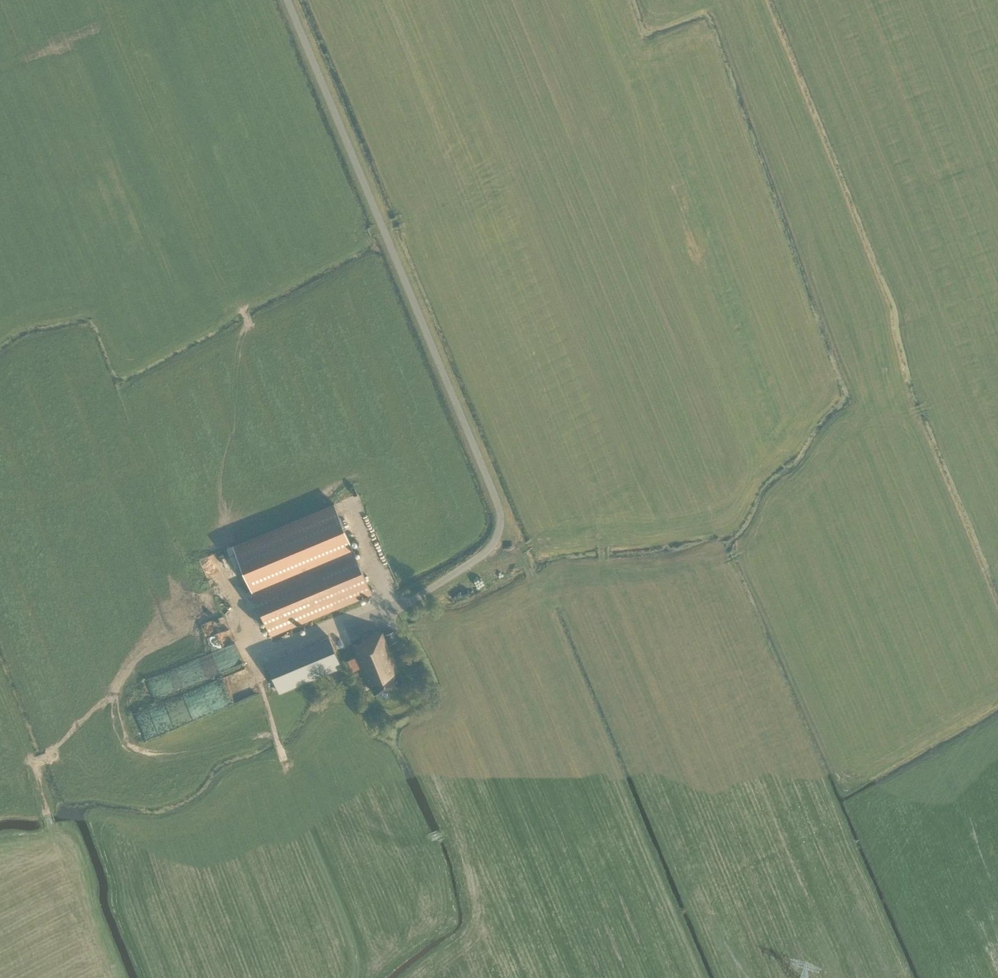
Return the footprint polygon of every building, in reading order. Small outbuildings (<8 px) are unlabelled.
[(249,589),(272,638),(371,592),(348,543),(249,589)] [(492,572),(486,576),(483,571),(474,577),(480,587),(496,578),(492,572)] [(224,615),(200,625),(212,651),(223,646),(218,632),(229,628),(224,615)] [(370,681),(375,693),(404,681),(383,631),(364,639),(364,641),(354,646),(369,682),(370,681)] [(386,634),(390,643),(397,640),(393,631),(386,634)] [(341,665),(329,636),(267,662),(279,691),(341,665)]
